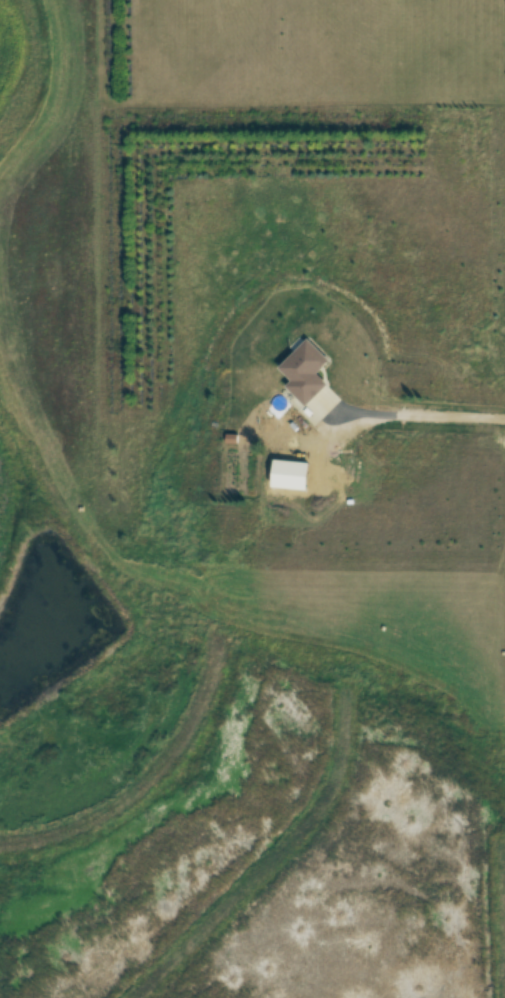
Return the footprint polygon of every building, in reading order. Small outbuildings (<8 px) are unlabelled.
[(330,384),(319,373),(332,361),(310,339),(280,367),(293,381),(287,386),(307,407),(330,384)]
